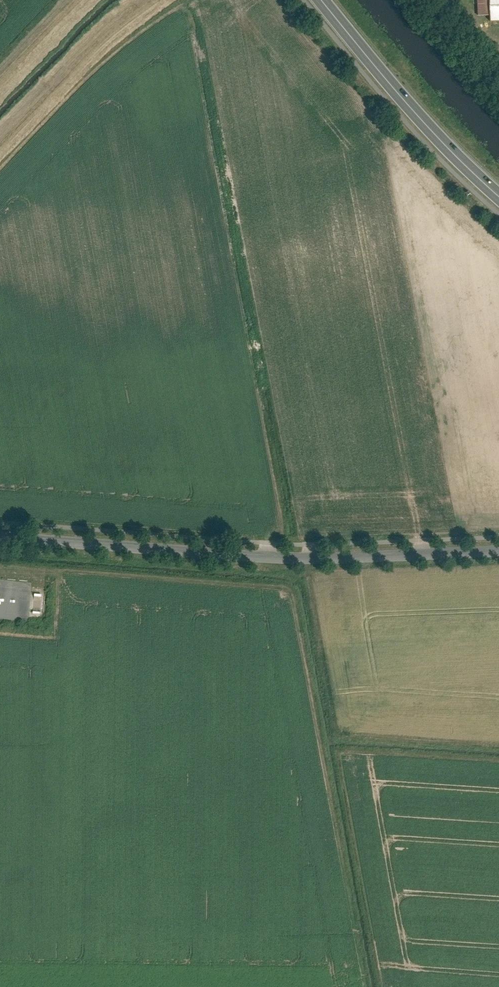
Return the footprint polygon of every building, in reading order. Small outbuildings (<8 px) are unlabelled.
[(491,22),(498,22),(498,0),(490,0),(491,22)]
